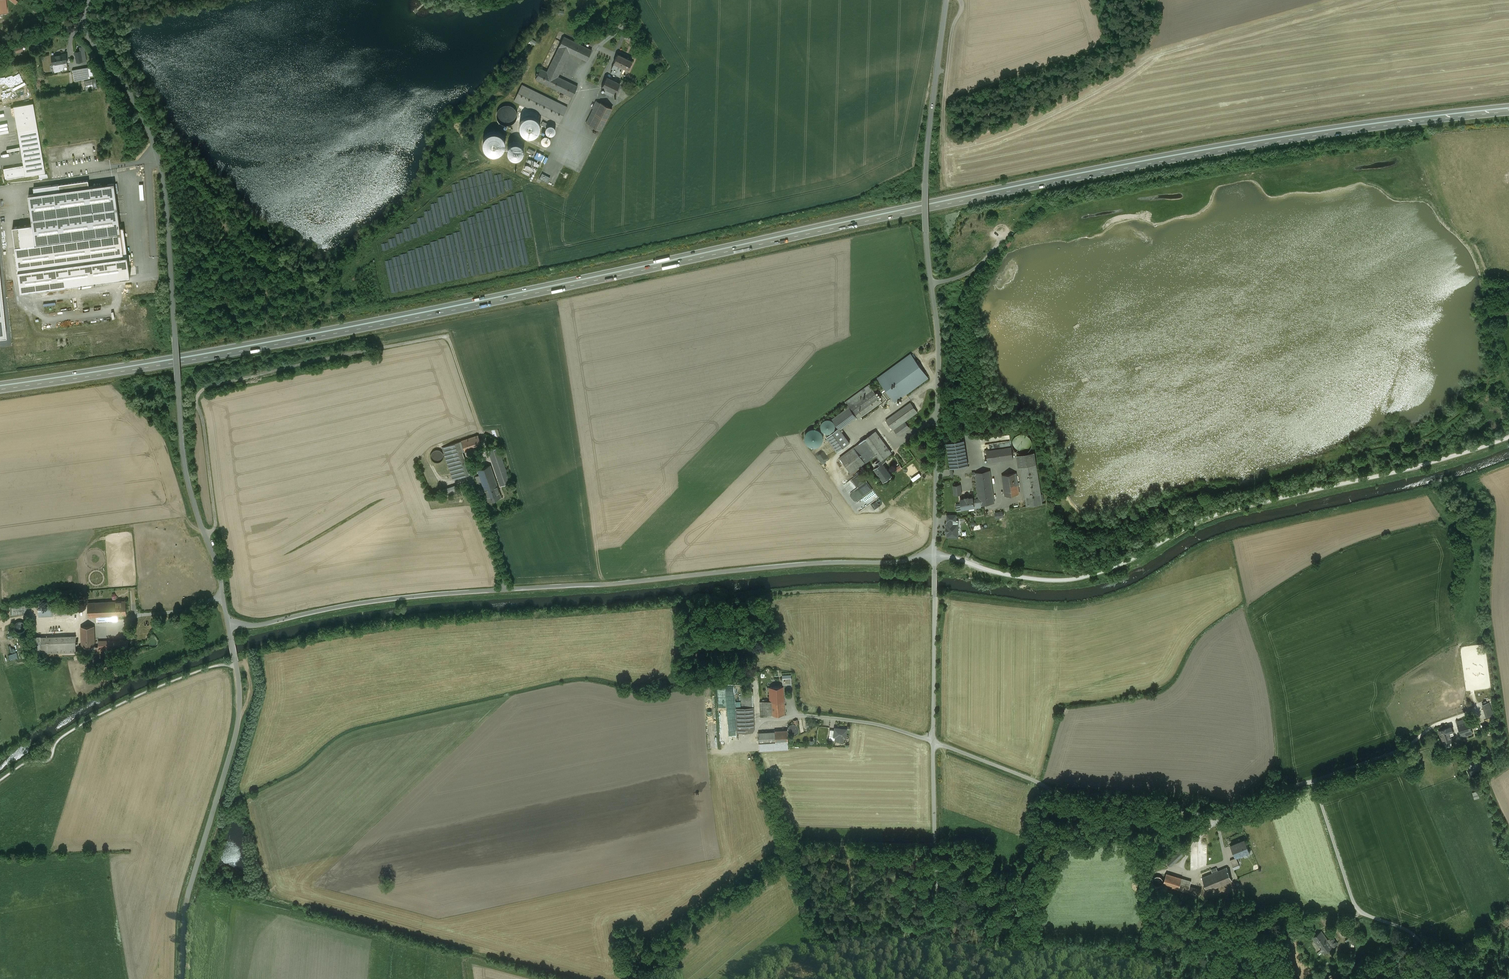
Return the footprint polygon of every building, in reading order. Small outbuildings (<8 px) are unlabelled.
[(547,71),(558,77),(562,67),(569,52),(587,61),(592,50),(564,36),(547,71)] [(80,51),(75,52),(77,62),(86,61),(84,46),(80,47),(80,51)] [(66,54),(52,56),(54,72),(60,71),(60,70),(59,64),(66,62),(67,62),(66,54)] [(632,61),(618,54),(613,63),(614,63),(614,64),(613,64),(611,68),(613,69),(611,73),(613,74),(613,73),(619,76),(621,71),(622,71),(624,68),(628,70),(632,61)] [(88,67),(73,70),(75,81),(90,78),(88,67)] [(572,97),(577,86),(558,77),(547,71),(541,68),(539,72),(537,76),(535,79),(572,97)] [(620,84),(607,77),(602,87),(606,89),(605,92),(605,93),(611,96),(613,92),(615,93),(614,94),(615,95),(618,96),(623,86),(625,87),(627,82),(622,79),(620,84)] [(96,79),(84,81),(86,90),(97,88),(96,79)] [(567,107),(530,89),(522,85),(514,101),(515,101),(536,111),(560,123),(567,107)] [(592,109),(596,110),(600,103),(596,101),(592,109)] [(612,108),(600,102),(600,103),(596,110),(589,125),(601,130),(612,108)] [(23,165),(25,175),(45,172),(33,103),(13,106),(23,165)] [(501,123),(504,125),(508,125),(511,124),(514,123),(516,120),(517,117),(517,113),(516,110),(514,108),(511,106),(508,105),(504,105),(501,107),(499,109),(497,112),(497,115),(497,118),(499,121),(501,123)] [(524,135),(527,136),(531,137),(534,136),(537,134),(539,131),(540,128),(540,125),(539,122),(537,119),(534,117),(531,116),(527,116),(524,117),(522,120),(520,123),(519,126),(520,130),(522,133),(524,135)] [(546,133),(547,134),(549,135),(550,135),(552,135),(554,134),(555,133),(555,131),(555,130),(555,128),(554,127),(553,126),(551,125),(549,125),(548,126),(547,127),(546,128),(545,130),(546,131),(546,133)] [(485,151),(488,153),(492,155),(495,155),(499,154),(502,151),(504,148),(505,145),(505,141),(503,137),(501,135),(498,133),(494,132),(490,133),(487,135),(485,137),(483,141),(483,144),(483,148),(485,151)] [(542,142),(542,144),(544,144),(545,145),(547,145),(548,144),(549,143),(550,142),(550,140),(550,139),(549,137),(548,136),(547,136),(545,136),(544,136),(543,137),(542,138),(541,139),(541,141),(542,142)] [(509,156),(511,158),(513,159),(516,159),(519,159),(521,157),(523,155),(524,152),(524,149),(523,147),(521,145),(519,143),(516,143),(514,143),(511,144),(509,146),(508,148),(507,151),(507,153),(509,156)] [(544,156),(537,152),(534,157),(541,161),(544,156)] [(60,174),(57,157),(51,158),(54,175),(60,174)] [(539,164),(529,159),(527,162),(538,167),(539,164)] [(5,179),(25,175),(23,165),(3,169),(5,179)] [(537,170),(526,165),(525,167),(535,173),(537,170)] [(550,177),(542,173),(539,179),(547,183),(550,177)] [(512,179),(506,180),(507,190),(514,189),(512,179)] [(34,194),(29,195),(33,224),(35,244),(121,233),(114,183),(89,187),(89,180),(33,188),(34,194)] [(35,244),(33,224),(13,227),(21,291),(130,276),(128,256),(124,256),(121,233),(35,244)] [(911,354),(878,378),(894,401),(928,377),(911,354)] [(849,407),(873,389),(870,384),(845,402),(849,407)] [(849,407),(856,417),(858,419),(882,402),(873,389),(849,407)] [(910,402),(886,420),(893,430),(905,421),(918,412),(910,402)] [(849,407),(833,419),(839,428),(840,429),(856,417),(849,407)] [(823,427),(824,429),(826,431),(828,432),(831,431),(833,430),(834,428),(835,426),(835,424),(834,422),(832,420),(830,419),(828,419),(825,420),(824,422),(823,424),(823,427)] [(909,427),(905,421),(893,430),(897,435),(909,427)] [(839,428),(827,437),(838,452),(850,443),(840,430),(840,429),(839,428)] [(805,441),(807,443),(808,445),(810,446),(813,447),(815,447),(818,447),(820,445),(821,444),(823,442),(823,439),(823,437),(823,434),(822,432),(820,431),(818,429),(816,429),(813,429),(811,429),(809,430),(807,432),(806,434),(805,436),(805,439),(805,441)] [(854,447),(865,463),(877,455),(880,459),(881,460),(891,452),(876,432),(854,447)] [(1012,444),(1013,448),(1016,451),(1020,453),(1024,453),(1028,451),(1030,449),(1032,445),(1032,442),(1031,439),(1028,436),(1025,434),(1022,434),(1018,434),(1015,437),(1013,440),(1012,444)] [(478,435),(461,441),(465,452),(482,446),(478,435)] [(964,440),(947,442),(950,468),(968,465),(964,440)] [(467,459),(465,452),(461,441),(450,445),(456,463),(464,461),(467,459)] [(1013,458),(1011,446),(986,450),(988,462),(1013,458)] [(854,447),(840,457),(852,473),(865,463),(854,447)] [(489,451),(501,485),(508,483),(508,482),(509,479),(498,448),(489,451)] [(432,458),(433,459),(435,461),(438,462),(440,461),(442,460),(443,458),(444,455),(443,453),(442,451),(440,450),(438,450),(436,450),(434,451),(432,453),(432,455),(432,458)] [(1034,452),(1017,455),(1019,467),(1021,466),(1036,464),(1034,452)] [(881,460),(880,459),(876,461),(875,461),(875,462),(873,463),(875,467),(882,462),(881,460)] [(892,475),(882,462),(875,467),(874,468),(884,481),(892,475)] [(465,464),(457,466),(461,477),(468,474),(465,464)] [(1041,494),(1036,464),(1021,466),(1027,506),(1042,503),(1042,497),(1041,494)] [(485,491),(498,486),(490,465),(478,470),(485,491)] [(989,471),(976,473),(976,475),(979,498),(980,504),(994,502),(989,471)] [(921,472),(912,477),(914,481),(923,476),(921,472)] [(1016,472),(1002,475),(1005,496),(1019,493),(1016,472)] [(859,511),(880,498),(869,481),(863,485),(869,494),(854,503),(859,511)] [(456,484),(441,490),(444,498),(459,493),(456,484)] [(960,484),(953,485),(955,494),(962,493),(960,484)] [(898,485),(890,490),(894,494),(902,489),(898,485)] [(488,501),(501,497),(498,486),(485,491),(488,501)] [(969,497),(968,498),(968,496),(965,497),(965,498),(960,499),(961,503),(962,508),(969,507),(974,506),(981,505),(980,504),(979,498),(973,499),(973,497),(969,497)] [(953,520),(948,520),(948,523),(948,536),(961,536),(961,535),(958,535),(958,523),(953,523),(953,520)] [(112,601),(88,602),(88,616),(96,616),(97,621),(112,621),(112,615),(113,615),(112,601)] [(126,601),(112,601),(113,615),(127,614),(126,601)] [(51,603),(37,604),(38,616),(52,615),(52,614),(72,613),(72,603),(51,604),(51,603)] [(94,626),(81,626),(82,651),(95,650),(94,626)] [(40,636),(32,636),(32,654),(41,654),(40,652),(76,651),(76,635),(40,636)] [(128,640),(98,641),(99,650),(128,650),(128,640)] [(783,687),(769,687),(770,701),(784,700),(783,687)] [(736,701),(735,688),(727,688),(727,702),(736,701)] [(752,700),(742,700),(742,707),(736,708),(737,733),(752,732),(754,728),(753,707),(752,707),(752,700)] [(770,701),(760,701),(761,717),(764,717),(763,715),(784,714),(784,700),(770,701)] [(1492,702),(1484,704),(1487,717),(1494,715),(1492,702)] [(1468,718),(1456,722),(1462,739),(1469,737),(1468,735),(1473,733),(1468,718)] [(788,730),(789,733),(790,734),(792,735),(794,735),(796,734),(797,733),(798,731),(799,729),(798,727),(797,725),(795,724),(793,724),(791,724),(789,726),(788,728),(788,730)] [(1451,726),(1438,731),(1443,744),(1452,741),(1449,732),(1453,731),(1451,726)] [(846,729),(835,728),(834,730),(834,737),(836,737),(835,740),(843,741),(843,738),(845,738),(846,729)] [(787,730),(775,731),(775,743),(775,746),(788,745),(787,730)] [(774,732),(758,733),(759,744),(775,743),(775,731),(774,731),(774,732)] [(1245,840),(1231,846),(1235,857),(1249,851),(1245,840)] [(1238,864),(1235,857),(1230,859),(1233,866),(1238,864)] [(1227,868),(1202,878),(1207,891),(1232,881),(1227,868)] [(1182,878),(1166,874),(1163,884),(1179,889),(1182,878)] [(1191,881),(1182,878),(1179,889),(1188,892),(1191,881)] [(1322,932),(1312,938),(1323,954),(1337,944),(1332,937),(1328,940),(1322,932)]
